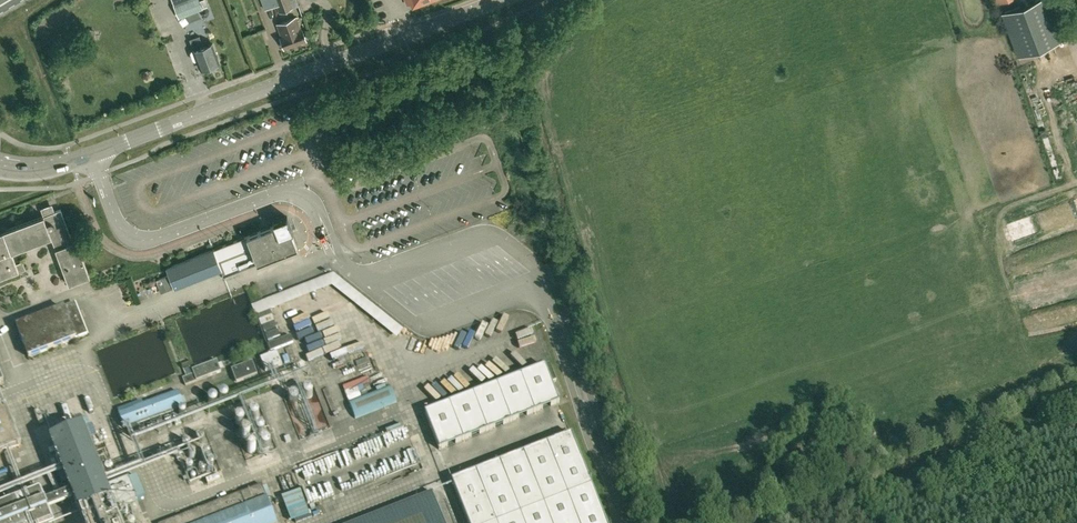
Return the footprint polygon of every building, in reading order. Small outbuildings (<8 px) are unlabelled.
[(179,17),(202,9),(199,0),(172,0),(179,17)] [(293,7),(290,0),(261,0),(264,10),(276,5),(279,12),(293,7)] [(1066,38),(1052,0),(1036,0),(1019,6),(1003,13),(1002,13),(1018,56),(1066,38)] [(284,47),(306,39),(302,29),(301,30),(296,17),(277,24),(281,37),(280,37),(284,47)] [(212,43),(203,46),(199,35),(189,39),(193,49),(191,50),(190,52),(193,59),(195,60),(197,60),(201,69),(212,64),(214,65),(217,64),(218,62),(219,61),(212,43)] [(67,93),(62,80),(56,83),(61,96),(67,93)] [(75,240),(73,241),(60,209),(54,211),(53,208),(44,211),(46,214),(43,215),(3,230),(0,232),(0,277),(24,268),(25,269),(22,261),(16,264),(11,251),(51,236),(55,248),(56,248),(69,283),(89,276),(75,240)] [(274,225),(213,249),(166,267),(175,288),(221,270),(223,276),(297,247),(291,231),(293,231),(287,216),(273,222),(274,225)] [(258,313),(336,287),(402,338),(409,329),(338,274),(254,302),(258,313)] [(161,293),(173,288),(168,275),(156,280),(161,293)] [(400,293),(397,297),(409,304),(411,299),(400,293)] [(88,335),(75,303),(16,325),(28,358),(88,335)] [(523,310),(510,315),(513,321),(525,316),(523,310)] [(513,323),(516,329),(532,320),(528,314),(513,323)] [(497,333),(500,340),(516,332),(512,325),(497,333)] [(474,328),(473,333),(465,332),(462,348),(469,350),(469,346),(477,348),(481,329),(474,328)] [(537,338),(521,343),(523,349),(539,345),(537,338)] [(260,358),(265,371),(282,365),(276,351),(260,358)] [(519,368),(516,365),(522,360),(515,352),(501,364),(510,375),(519,368)] [(196,381),(209,376),(221,372),(220,369),(218,363),(216,360),(205,365),(192,370),(193,374),(192,374),(189,367),(183,369),(186,377),(182,378),(185,385),(196,381)] [(252,361),(231,369),(236,382),(257,374),(252,361)] [(559,402),(551,382),(556,380),(549,363),(425,412),(439,449),(559,402)] [(318,396),(313,384),(305,388),(310,399),(318,396)] [(349,402),(355,419),(397,402),(390,386),(349,402)] [(298,389),(289,393),(294,404),(303,400),(298,389)] [(118,413),(124,428),(183,406),(177,391),(118,413)] [(5,406),(0,408),(0,453),(20,445),(5,406)] [(94,438),(100,436),(92,415),(86,418),(94,438)] [(260,430),(267,428),(264,420),(258,422),(260,430)] [(78,514),(79,513),(83,522),(119,522),(114,510),(137,501),(128,478),(106,487),(83,427),(49,440),(78,514)] [(315,436),(318,442),(326,439),(323,433),(315,436)] [(452,481),(469,522),(607,522),(571,433),(452,481)] [(263,435),(264,444),(272,443),(271,434),(263,435)] [(254,455),(261,452),(256,441),(249,444),(254,455)] [(303,473),(306,481),(312,479),(309,471),(303,473)] [(221,486),(216,473),(193,482),(198,494),(221,486)] [(133,478),(141,498),(148,495),(140,475),(133,478)] [(5,487),(11,503),(24,498),(18,482),(5,487)] [(266,497),(261,484),(162,522),(276,522),(266,497)] [(415,491),(418,497),(352,522),(443,522),(431,492),(429,493),(426,487),(415,491)] [(314,520),(306,490),(287,495),(294,522),(301,522),(314,520)] [(39,492),(24,498),(11,503),(0,507),(0,522),(51,522),(39,492)]
